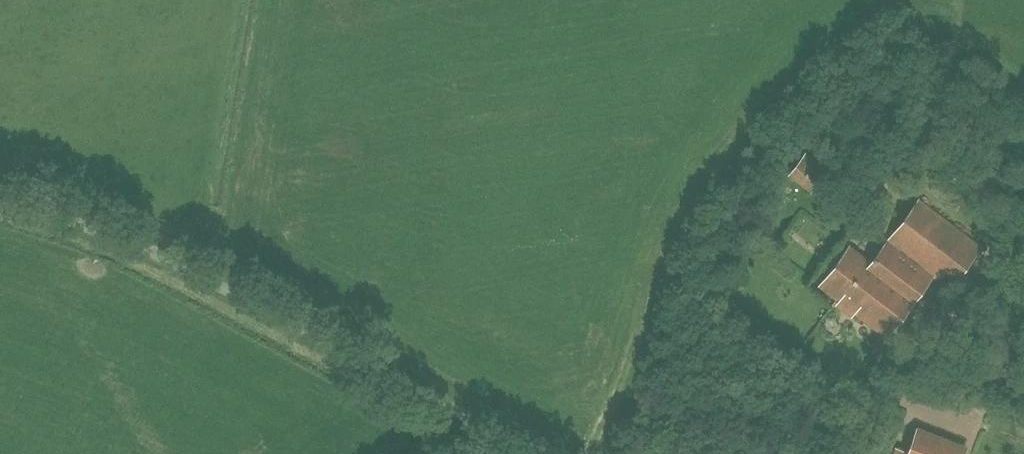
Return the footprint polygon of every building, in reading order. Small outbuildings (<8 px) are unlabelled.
[(787,176),(810,194),(828,170),(805,153),(787,176)] [(917,200),(869,263),(848,246),(819,285),(839,300),(836,303),(847,312),(850,309),(887,336),(933,275),(949,288),(980,247),(917,200)] [(967,448),(915,428),(906,452),(895,448),(893,453),(965,453),(967,448)]
